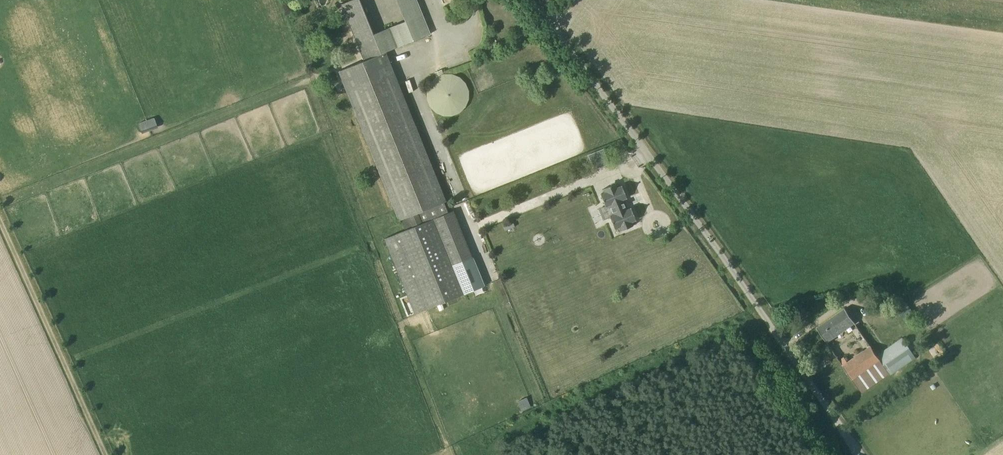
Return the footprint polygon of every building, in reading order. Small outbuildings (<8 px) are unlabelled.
[(458,279),(433,220),(448,213),(444,202),(446,201),(386,52),(430,34),(416,0),(401,0),(411,24),(369,41),(353,0),(352,0),(342,4),(364,61),(339,71),(399,220),(408,216),(413,227),(385,239),(415,314),(464,294),(458,279)] [(460,77),(452,74),(444,74),(436,77),(430,82),(427,90),(427,99),(430,107),(435,112),(441,115),(443,116),(452,116),(460,113),(466,107),(469,99),(469,91),(466,83),(460,77)] [(142,134),(158,128),(154,117),(138,123),(142,134)] [(605,158),(601,149),(589,154),(593,163),(605,158)] [(627,210),(626,207),(623,200),(627,198),(622,186),(618,188),(616,184),(615,184),(614,182),(611,183),(611,185),(603,189),(605,193),(601,194),(606,207),(610,205),(614,215),(610,217),(615,229),(619,227),(620,231),(633,226),(632,222),(636,220),(631,208),(627,210)] [(473,273),(458,279),(464,294),(484,286),(480,276),(475,278),(473,273)] [(828,343),(856,323),(846,309),(817,328),(828,343)] [(877,355),(876,354),(871,346),(848,362),(842,354),(837,357),(862,393),(915,356),(903,338),(877,355)]
